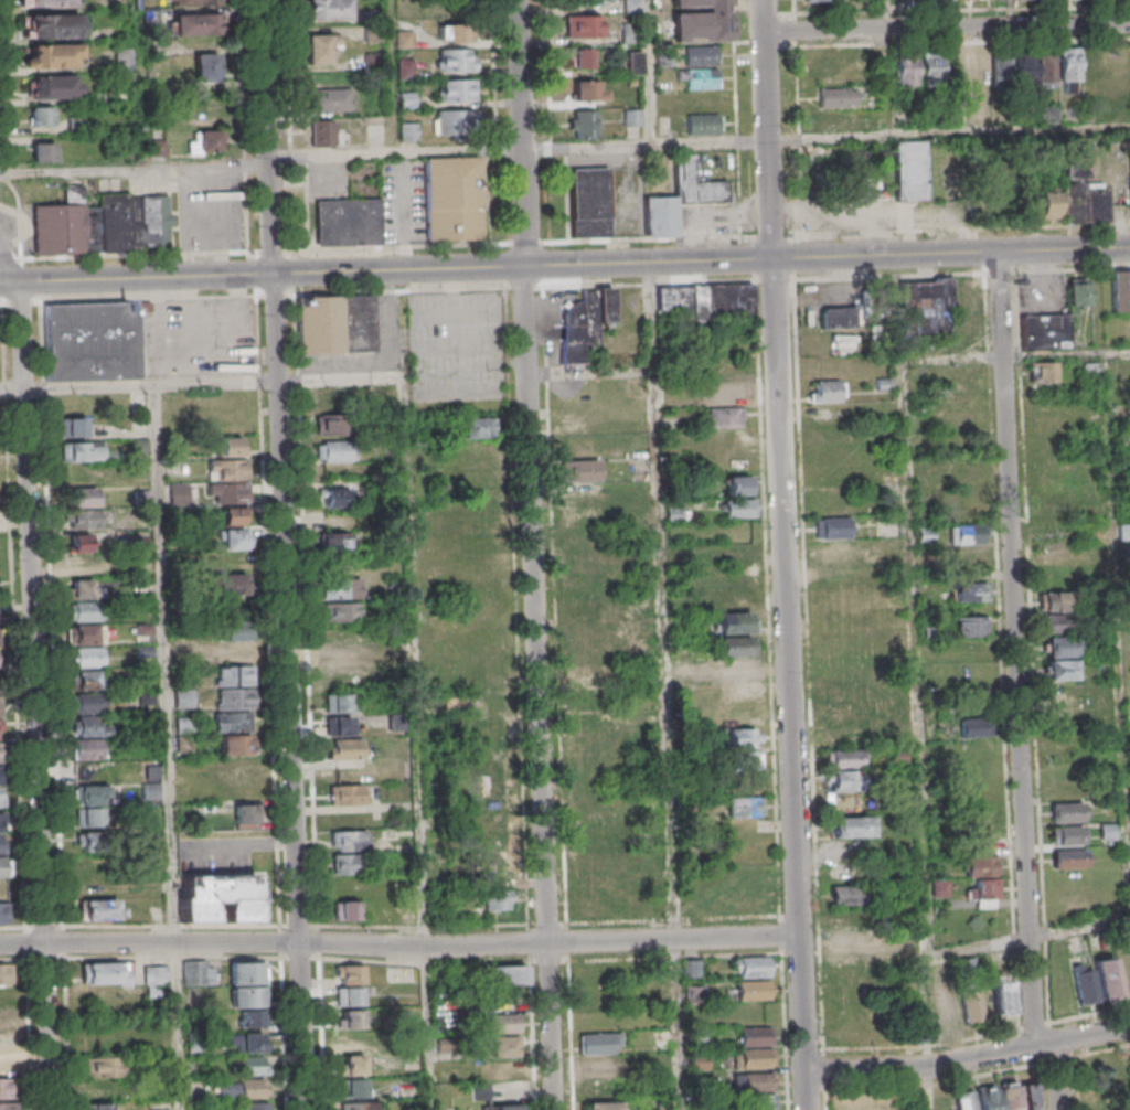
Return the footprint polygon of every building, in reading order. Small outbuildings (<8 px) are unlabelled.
[(32,9),(32,0),(77,0),(77,8),(32,9)] [(310,21),(309,0),(351,0),(352,20),(310,21)] [(640,0),(623,0),(623,13),(640,13),(640,0)] [(730,41),(730,0),(672,0),(673,42),(730,41)] [(23,14),(23,37),(80,37),(80,14),(23,14)] [(178,17),(221,15),(221,36),(179,38),(178,17)] [(565,37),(601,37),(601,15),(565,15),(565,37)] [(640,41),(640,21),(621,21),(621,41),(640,41)] [(444,42),(468,42),(468,23),(444,23),(444,42)] [(306,64),(330,64),(331,47),(338,47),(339,34),(306,33),(306,64)] [(80,44),(24,44),(24,67),(80,67),(80,44)] [(717,65),(717,46),(685,46),(685,65),(717,65)] [(591,67),(591,47),(570,47),(570,67),(591,67)] [(1079,47),(1060,47),(1060,91),(1079,91),(1079,47)] [(475,70),(475,49),(438,49),(438,70),(475,70)] [(1056,88),(1056,50),(1038,50),(1038,88),(1056,88)] [(1082,84),(1103,84),(1103,50),(1082,50),(1082,84)] [(641,51),(626,51),(626,73),(641,73),(641,51)] [(965,51),(965,83),(988,83),(988,51),(965,51)] [(1034,52),(993,52),(993,84),(1034,84),(1034,52)] [(218,53),(196,53),(196,80),(218,80),(218,53)] [(922,84),(943,84),(943,54),(922,54),(922,84)] [(895,87),(917,87),(917,56),(895,56),(895,87)] [(718,110),(718,68),(677,69),(677,79),(686,79),(686,89),(687,89),(687,111),(718,110)] [(29,98),(81,98),(80,76),(29,76),(29,98)] [(475,78),(438,78),(438,101),(475,101),(475,78)] [(605,80),(577,80),(577,100),(605,100),(605,80)] [(818,88),(818,106),(858,106),(858,88),(818,88)] [(313,92),(353,90),(354,113),(313,115),(313,92)] [(52,126),(52,106),(30,106),(30,126),(52,126)] [(433,109),(433,133),(476,133),(476,109),(433,109)] [(596,139),(596,109),(572,109),(572,139),(596,139)] [(688,134),(720,134),(720,113),(688,113),(688,134)] [(331,145),(331,120),(310,120),(310,146),(331,145)] [(417,140),(417,122),(399,122),(399,140),(417,140)] [(219,153),(219,130),(189,131),(189,153),(219,153)] [(32,142),(32,161),(54,161),(54,142),(32,142)] [(925,199),(925,142),(896,142),(897,174),(878,174),(878,159),(831,160),(832,199),(925,199)] [(481,240),(481,156),(425,156),(426,240),(481,240)] [(1064,223),(1109,222),(1109,183),(1085,184),(1085,156),(1063,156),(1064,223)] [(727,181),(695,182),(695,157),(675,157),(676,195),(644,196),(645,237),(677,236),(676,203),(727,202),(727,181)] [(611,167),(569,168),(569,237),(612,237),(611,167)] [(33,205),(34,254),(131,251),(131,247),(172,246),(170,193),(99,195),(99,206),(83,206),(83,185),(64,186),(64,204),(33,205)] [(1059,218),(1059,189),(1041,189),(1041,218),(1059,218)] [(381,245),(381,198),(315,198),(315,245),(381,245)] [(1112,270),(1112,311),(1129,311),(1129,270),(1112,270)] [(1090,278),(1067,278),(1067,305),(1090,305),(1090,278)] [(952,296),(952,279),(911,280),(912,336),(975,335),(974,296),(952,296)] [(753,284),(658,285),(658,313),(693,313),(694,325),(707,325),(707,319),(754,318),(753,284)] [(613,322),(613,288),(582,288),(582,303),(562,303),(563,364),(585,364),(585,349),(599,349),(599,322),(613,322)] [(375,352),(374,295),(297,297),(299,354),(375,352)] [(138,380),(137,302),(45,303),(46,381),(138,380)] [(821,307),(821,328),(855,328),(855,307),(821,307)] [(1023,314),(1023,350),(1070,349),(1069,313),(1023,314)] [(1055,382),(1055,362),(1028,362),(1028,382),(1055,382)] [(846,401),(846,380),(812,380),(812,401),(846,401)] [(706,383),(706,404),(746,404),(746,383),(706,383)] [(742,408),(709,408),(709,427),(742,427),(742,408)] [(315,435),(338,435),(338,414),(315,414),(315,435)] [(85,417),(60,417),(60,436),(85,436),(85,417)] [(461,437),(491,437),(491,417),(461,417),(461,437)] [(219,456),(241,456),(241,436),(219,436),(219,456)] [(353,461),(353,440),(316,440),(316,461),(353,461)] [(61,461),(101,461),(101,441),(61,441),(61,461)] [(207,460),(208,503),(247,503),(247,459),(207,460)] [(600,460),(566,461),(567,504),(601,503),(600,460)] [(727,476),(727,495),(749,495),(749,476),(727,476)] [(69,506),(99,506),(99,486),(69,486),(69,506)] [(345,507),(345,488),(320,488),(320,507),(345,507)] [(725,517),(754,517),(754,499),(725,499),(725,517)] [(221,525),(243,525),(243,507),(221,507),(221,525)] [(98,528),(98,510),(69,510),(69,528),(98,528)] [(850,517),(817,517),(817,538),(850,538),(850,517)] [(1129,540),(1129,523),(1118,523),(1118,540),(1129,540)] [(983,526),(949,526),(949,543),(983,543),(983,526)] [(933,542),(933,527),(918,527),(918,542),(933,542)] [(248,549),(248,528),(221,528),(221,549),(248,549)] [(319,532),(319,549),(348,549),(348,532),(319,532)] [(69,533),(69,551),(91,552),(92,534),(69,533)] [(884,540),(884,554),(899,554),(899,540),(884,540)] [(955,567),(984,567),(984,548),(955,548),(955,567)] [(106,554),(67,554),(67,575),(106,575),(106,554)] [(249,595),(249,574),(212,574),(212,595),(249,595)] [(360,578),(325,578),(325,598),(360,598),(360,578)] [(93,579),(69,579),(69,599),(93,599),(93,579)] [(987,582),(952,582),(952,601),(987,601),(987,582)] [(1073,593),(1038,593),(1038,612),(1073,612),(1073,593)] [(67,601),(67,621),(101,621),(101,601),(67,601)] [(359,602),(325,602),(325,621),(359,621),(359,602)] [(755,656),(754,613),(717,613),(717,656),(755,656)] [(984,616),(954,616),(954,636),(984,636),(984,616)] [(248,640),(248,621),(221,621),(221,640),(248,640)] [(71,759),(105,759),(105,624),(68,624),(68,646),(71,646),(71,759)] [(1075,680),(1075,637),(1045,637),(1045,680),(1075,680)] [(253,685),(253,643),(211,644),(211,664),(215,664),(216,686),(253,685)] [(754,659),(718,659),(718,679),(754,679),(754,659)] [(217,688),(217,708),(254,708),(254,688),(217,688)] [(174,690),(174,708),(193,708),(193,690),(174,690)] [(325,693),(325,712),(351,712),(351,693),(325,693)] [(759,706),(725,706),(725,724),(759,724),(759,706)] [(251,712),(214,712),(214,731),(251,731),(251,712)] [(328,717),(328,735),(353,735),(353,717),(328,717)] [(727,728),(727,748),(760,748),(760,728),(727,728)] [(220,735),(220,755),(252,755),(252,735),(220,735)] [(328,739),(328,759),(362,759),(362,739),(328,739)] [(825,750),(826,769),(825,769),(826,791),(861,790),(860,767),(863,767),(863,749),(825,750)] [(727,751),(727,771),(761,771),(761,751),(727,751)] [(220,777),(253,777),(253,758),(220,758),(220,777)] [(143,799),(159,799),(159,767),(143,767),(143,799)] [(330,805),(366,805),(366,784),(330,784),(330,805)] [(76,826),(101,826),(101,797),(109,797),(109,785),(76,785),(76,826)] [(729,817),(762,817),(762,796),(729,796),(729,817)] [(235,803),(235,824),(254,824),(254,803),(235,803)] [(1083,803),(1049,803),(1050,822),(1083,822),(1083,803)] [(833,837),(872,837),(872,816),(833,816),(833,837)] [(1115,824),(1100,824),(1100,840),(1115,840),(1115,824)] [(1084,845),(1084,826),(1051,826),(1051,845),(1084,845)] [(369,830),(332,830),(332,851),(369,851),(369,830)] [(77,832),(77,872),(108,872),(108,832),(77,832)] [(1000,834),(979,834),(979,853),(1000,853),(1000,834)] [(1086,867),(1086,847),(1052,847),(1052,867),(1086,867)] [(332,854),(332,874),(367,873),(367,854),(332,854)] [(976,908),(999,908),(998,856),(966,856),(967,899),(976,898),(976,908)] [(509,879),(509,859),(485,859),(485,879),(509,879)] [(863,863),(831,863),(831,881),(863,881),(863,863)] [(182,922),(213,922),(213,903),(224,903),(224,922),(258,922),(257,875),(182,875),(182,922)] [(947,895),(947,882),(931,882),(931,895),(947,895)] [(832,904),(863,904),(863,885),(832,885),(832,904)] [(767,887),(734,887),(734,909),(767,909),(767,887)] [(484,910),(510,910),(510,889),(484,889),(484,910)] [(80,919),(122,919),(122,899),(80,899),(80,919)] [(334,919),(359,919),(359,901),(334,901),(334,919)] [(9,903),(0,903),(0,923),(9,923),(9,903)] [(832,926),(865,926),(865,909),(832,909),(832,926)] [(768,956),(734,956),(734,977),(768,977),(768,956)] [(1100,1000),(1121,997),(1114,957),(1094,960),(1100,1000)] [(183,959),(183,985),(214,985),(214,959),(183,959)] [(684,975),(700,975),(700,960),(684,960),(684,975)] [(265,984),(265,961),(230,961),(230,984),(265,984)] [(1071,964),(1078,1005),(1097,1001),(1090,961),(1071,964)] [(81,962),(81,984),(129,984),(129,963),(81,962)] [(12,963),(0,963),(0,985),(12,985),(12,963)] [(365,965),(336,965),(336,984),(365,984),(365,965)] [(526,966),(488,966),(488,985),(526,985),(526,966)] [(1003,973),(991,973),(992,1014),(1013,1014),(1013,981),(1003,981),(1003,973)] [(737,999),(768,999),(768,980),(737,980),(737,999)] [(960,985),(964,1022),(983,1020),(979,983),(960,985)] [(705,984),(686,984),(686,1002),(705,1002),(705,984)] [(262,986),(231,986),(231,1007),(262,1007),(262,986)] [(363,1006),(363,987),(337,987),(337,1006),(363,1006)] [(12,1008),(0,1008),(0,1031),(12,1031),(12,1008)] [(241,1026),(262,1026),(262,1008),(241,1008),(241,1026)] [(363,1010),(340,1010),(340,1028),(363,1028),(363,1010)] [(519,1014),(489,1014),(489,1032),(519,1032),(519,1014)] [(739,1046),(769,1046),(769,1027),(739,1027),(739,1046)] [(228,1033),(228,1052),(263,1052),(263,1033),(228,1033)] [(339,1033),(339,1051),(363,1051),(363,1033),(339,1033)] [(580,1033),(580,1054),(620,1054),(620,1033),(580,1033)] [(518,1036),(490,1036),(490,1057),(518,1057),(518,1036)] [(772,1049),(733,1049),(733,1069),(772,1069),(772,1049)] [(14,1098),(13,1055),(0,1055),(0,1098),(14,1098)] [(365,1075),(365,1055),(339,1055),(339,1075),(365,1075)] [(268,1056),(237,1056),(237,1075),(268,1075),(268,1056)] [(582,1057),(582,1076),(615,1076),(615,1057),(582,1057)] [(86,1076),(123,1076),(123,1058),(86,1058),(86,1076)] [(518,1078),(518,1060),(481,1060),(481,1079),(518,1078)] [(733,1094),(738,1094),(738,1109),(773,1109),(772,1073),(732,1073),(733,1094)] [(219,1078),(219,1097),(269,1097),(269,1078),(219,1078)] [(367,1097),(367,1078),(340,1078),(340,1097),(367,1097)] [(974,1088),(953,1091),(955,1109),(1029,1109),(1037,1109),(1033,1080),(974,1088)] [(587,1109),(630,1109),(622,1109),(622,1101),(587,1101),(587,1109)] [(235,1102),(235,1109),(269,1109),(269,1102),(235,1102)] [(376,1102),(340,1102),(340,1109),(376,1109),(376,1102)]
